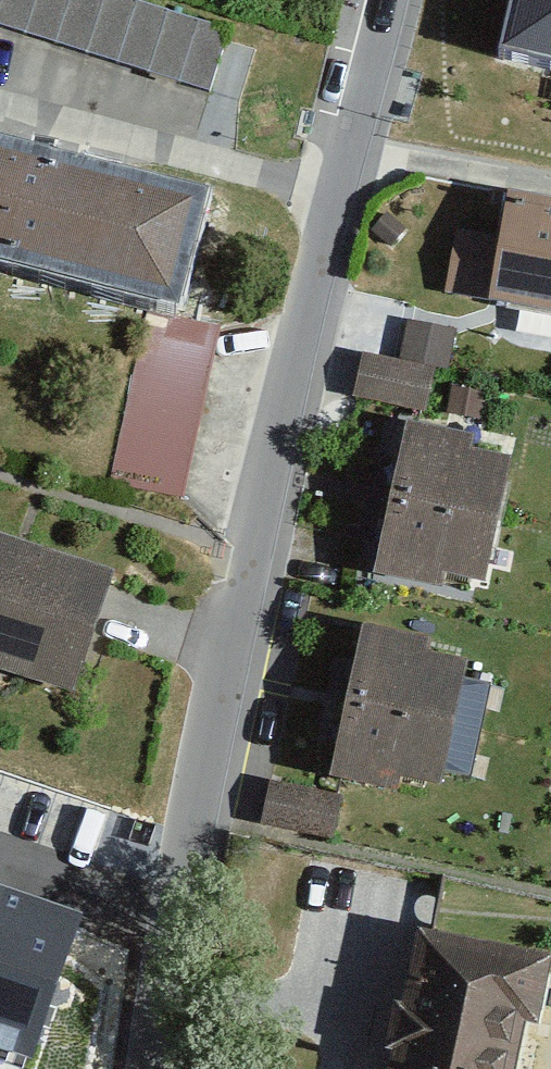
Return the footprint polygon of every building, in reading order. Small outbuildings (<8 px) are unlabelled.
[(207,89),(226,28),(138,0),(0,0),(0,24),(207,89)] [(509,49),(550,59),(550,0),(520,0),(509,49)] [(204,204),(0,151),(0,265),(176,311),(204,204)] [(506,198),(489,300),(550,310),(550,205),(506,198)] [(179,493),(213,329),(147,315),(113,480),(179,493)] [(355,399),(423,411),(431,367),(363,354),(355,399)] [(494,521),(505,461),(467,454),(471,436),(405,425),(391,503),(494,521)] [(483,580),(494,521),(391,503),(378,575),(446,587),(449,573),(483,580)] [(114,577),(0,537),(0,669),(73,694),(114,577)] [(452,727),(466,667),(425,658),(429,643),(363,628),(346,703),(452,727)] [(439,785),(452,727),(346,703),(329,778),(392,792),(396,775),(439,785)] [(265,823),(333,834),(340,794),(272,783),(265,823)] [(31,1053),(76,916),(0,891),(0,1043),(31,1053)] [(538,958),(419,934),(404,1009),(397,1007),(388,1049),(398,1051),(394,1068),(515,1068),(538,958)]
